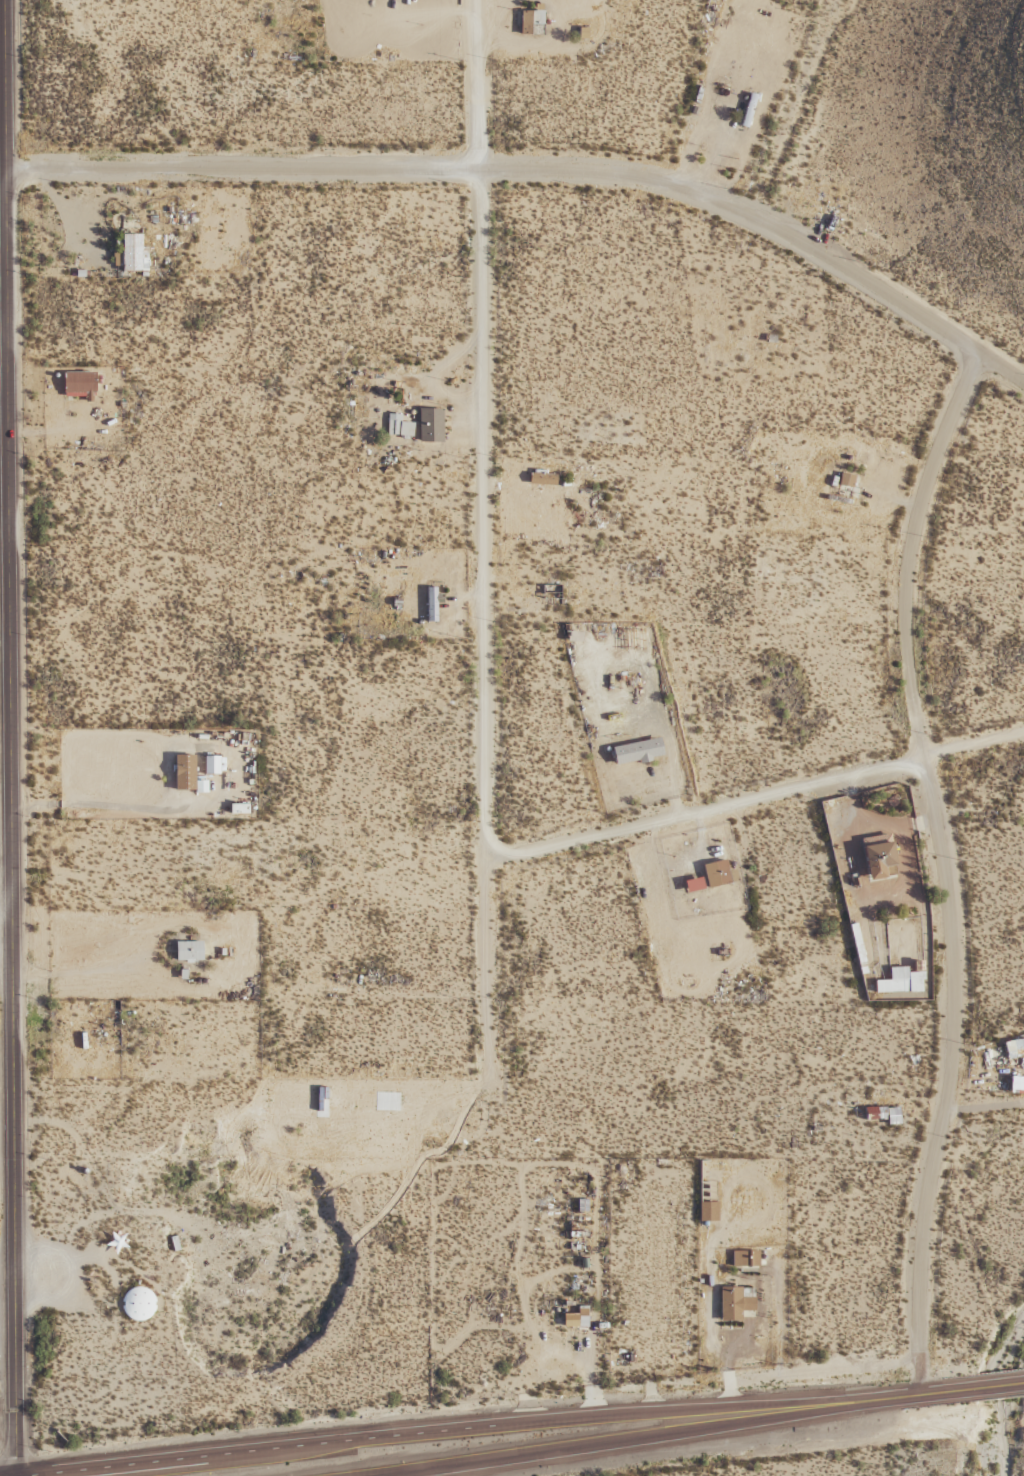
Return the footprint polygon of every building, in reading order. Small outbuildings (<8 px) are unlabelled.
[(542,36),(542,12),(518,12),(518,36),(542,36)] [(121,273),(141,273),(141,236),(121,236),(121,273)] [(62,395),(93,395),(93,374),(62,374),(62,395)] [(441,444),(441,410),(417,410),(417,444),(441,444)] [(399,416),(386,416),(386,437),(411,437),(411,424),(399,424),(399,416)] [(527,485),(554,488),(556,476),(528,473),(527,485)] [(851,489),(853,477),(839,474),(837,487),(851,489)] [(435,604),(438,604),(438,589),(425,589),(425,623),(435,623),(435,604)] [(662,758),(658,740),(611,750),(614,768),(662,758)] [(173,790),(194,790),(194,756),(173,756),(173,790)] [(217,774),(217,756),(204,756),(204,774),(217,774)] [(229,815),(246,815),(246,804),(229,804),(229,815)] [(897,876),(891,842),(863,846),(869,880),(897,876)] [(731,882),(723,859),(701,867),(708,890),(731,882)] [(175,943),(175,961),(201,961),(201,943),(175,943)] [(874,980),(875,994),(922,993),(921,972),(906,973),(906,967),(889,968),(889,980),(874,980)] [(983,1070),(1006,1065),(1003,1048),(979,1053),(983,1070)] [(886,1124),(899,1124),(899,1108),(853,1108),(853,1120),(886,1120),(886,1124)] [(757,1252),(730,1252),(730,1269),(757,1269),(757,1252)] [(718,1289),(718,1322),(740,1322),(740,1313),(753,1313),(753,1299),(739,1299),(739,1289),(718,1289)] [(150,1293),(126,1292),(124,1320),(148,1322),(150,1293)] [(576,1327),(585,1327),(585,1308),(576,1308),(576,1327)]
